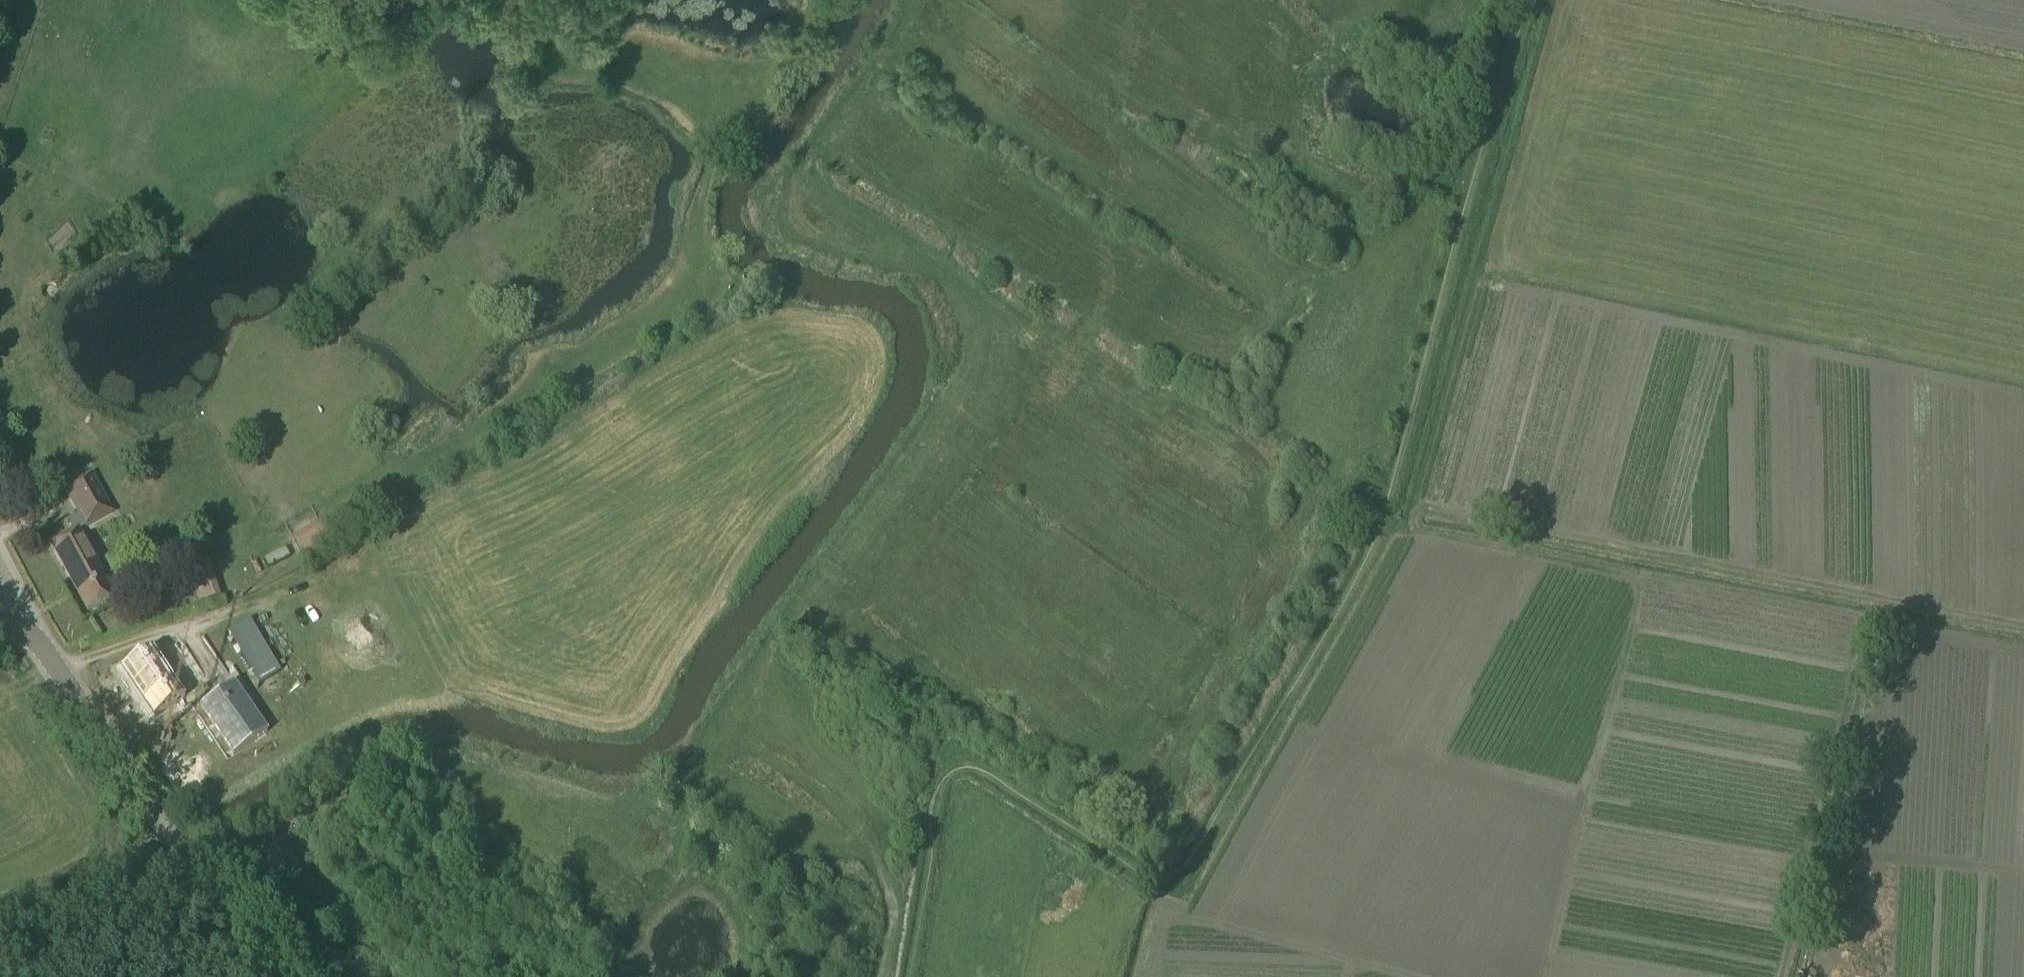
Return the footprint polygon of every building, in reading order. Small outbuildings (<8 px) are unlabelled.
[(111,513),(90,476),(65,490),(86,527),(111,513)] [(77,526),(67,532),(49,541),(87,612),(115,597),(77,526)] [(209,565),(190,571),(200,602),(219,596),(209,565)] [(251,617),(228,627),(254,684),(277,674),(251,617)] [(161,662),(128,684),(161,734),(195,712),(161,662)] [(232,684),(197,707),(230,756),(265,733),(232,684)]
